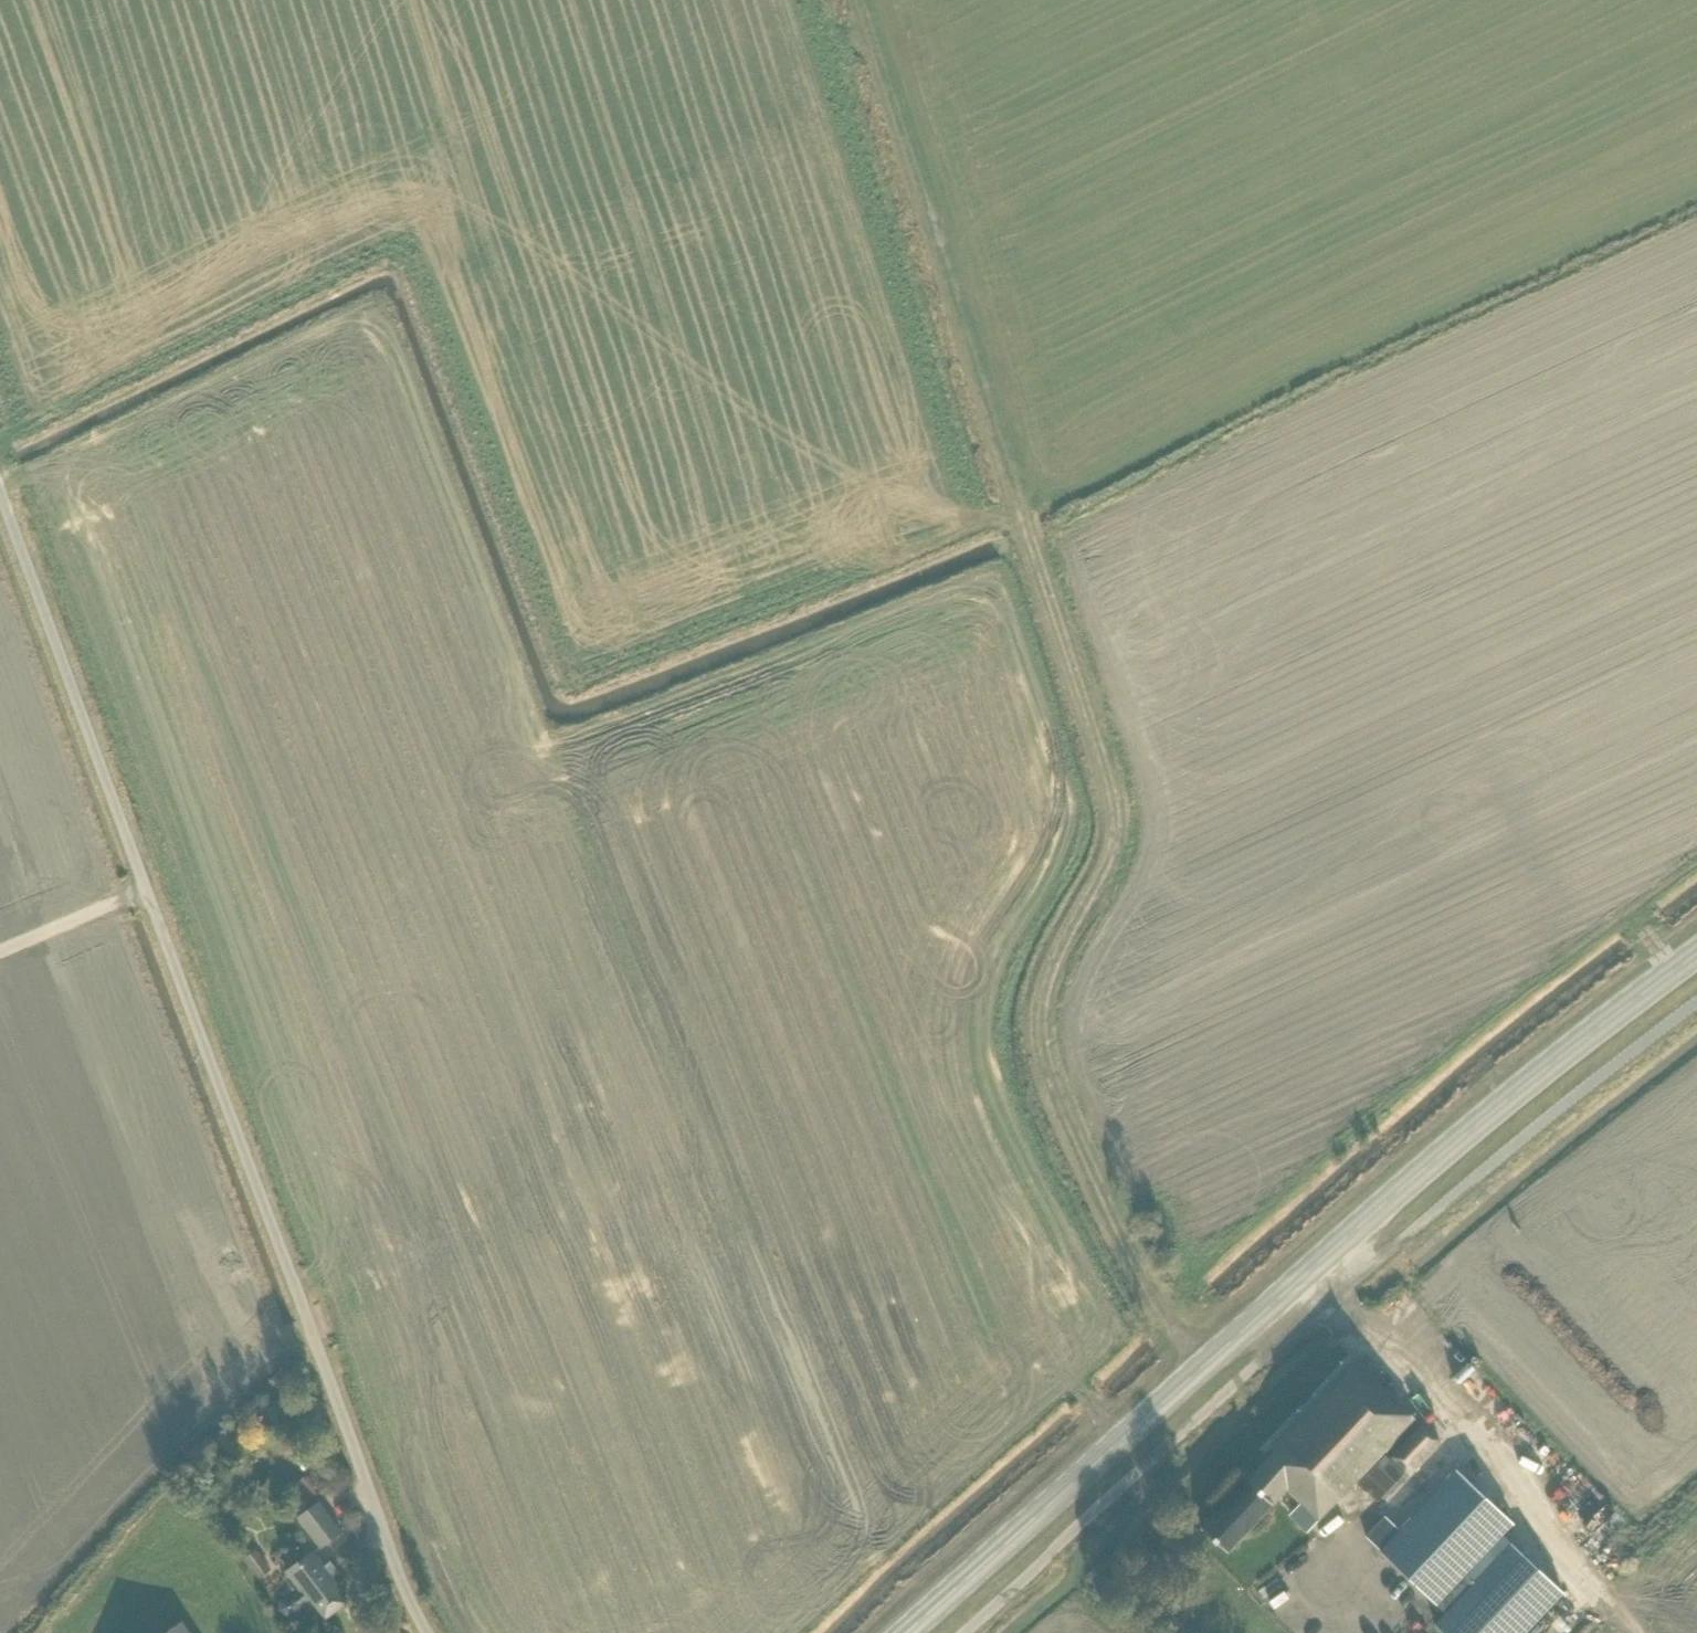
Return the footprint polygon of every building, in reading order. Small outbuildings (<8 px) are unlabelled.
[(1318,1521),(1364,1473),(1414,1419),(1354,1359),(1270,1449),(1274,1452),(1202,1529),(1228,1553),(1287,1489),(1318,1521)] [(1410,1476),(1442,1442),(1422,1423),(1390,1457),(1410,1476)] [(1384,1455),(1358,1483),(1377,1501),(1404,1473),(1384,1455)] [(1564,1592),(1502,1532),(1510,1524),(1454,1470),(1398,1529),(1379,1549),(1434,1605),(1435,1604),(1445,1614),(1435,1626),(1442,1632),(1526,1632),(1564,1592)] [(322,1547),(343,1531),(321,1501),(299,1517),(322,1547)] [(251,1553),(247,1547),(241,1552),(260,1578),(272,1570),(256,1549),(251,1553)] [(347,1602),(340,1591),(343,1589),(333,1576),(339,1572),(331,1561),(325,1565),(315,1552),(288,1572),(301,1590),(294,1595),(287,1594),(280,1600),(278,1609),(284,1617),(293,1618),(300,1612),(301,1604),(308,1599),(308,1600),(311,1598),(326,1618),(347,1602)] [(183,1622),(166,1632),(190,1632),(183,1622)]
